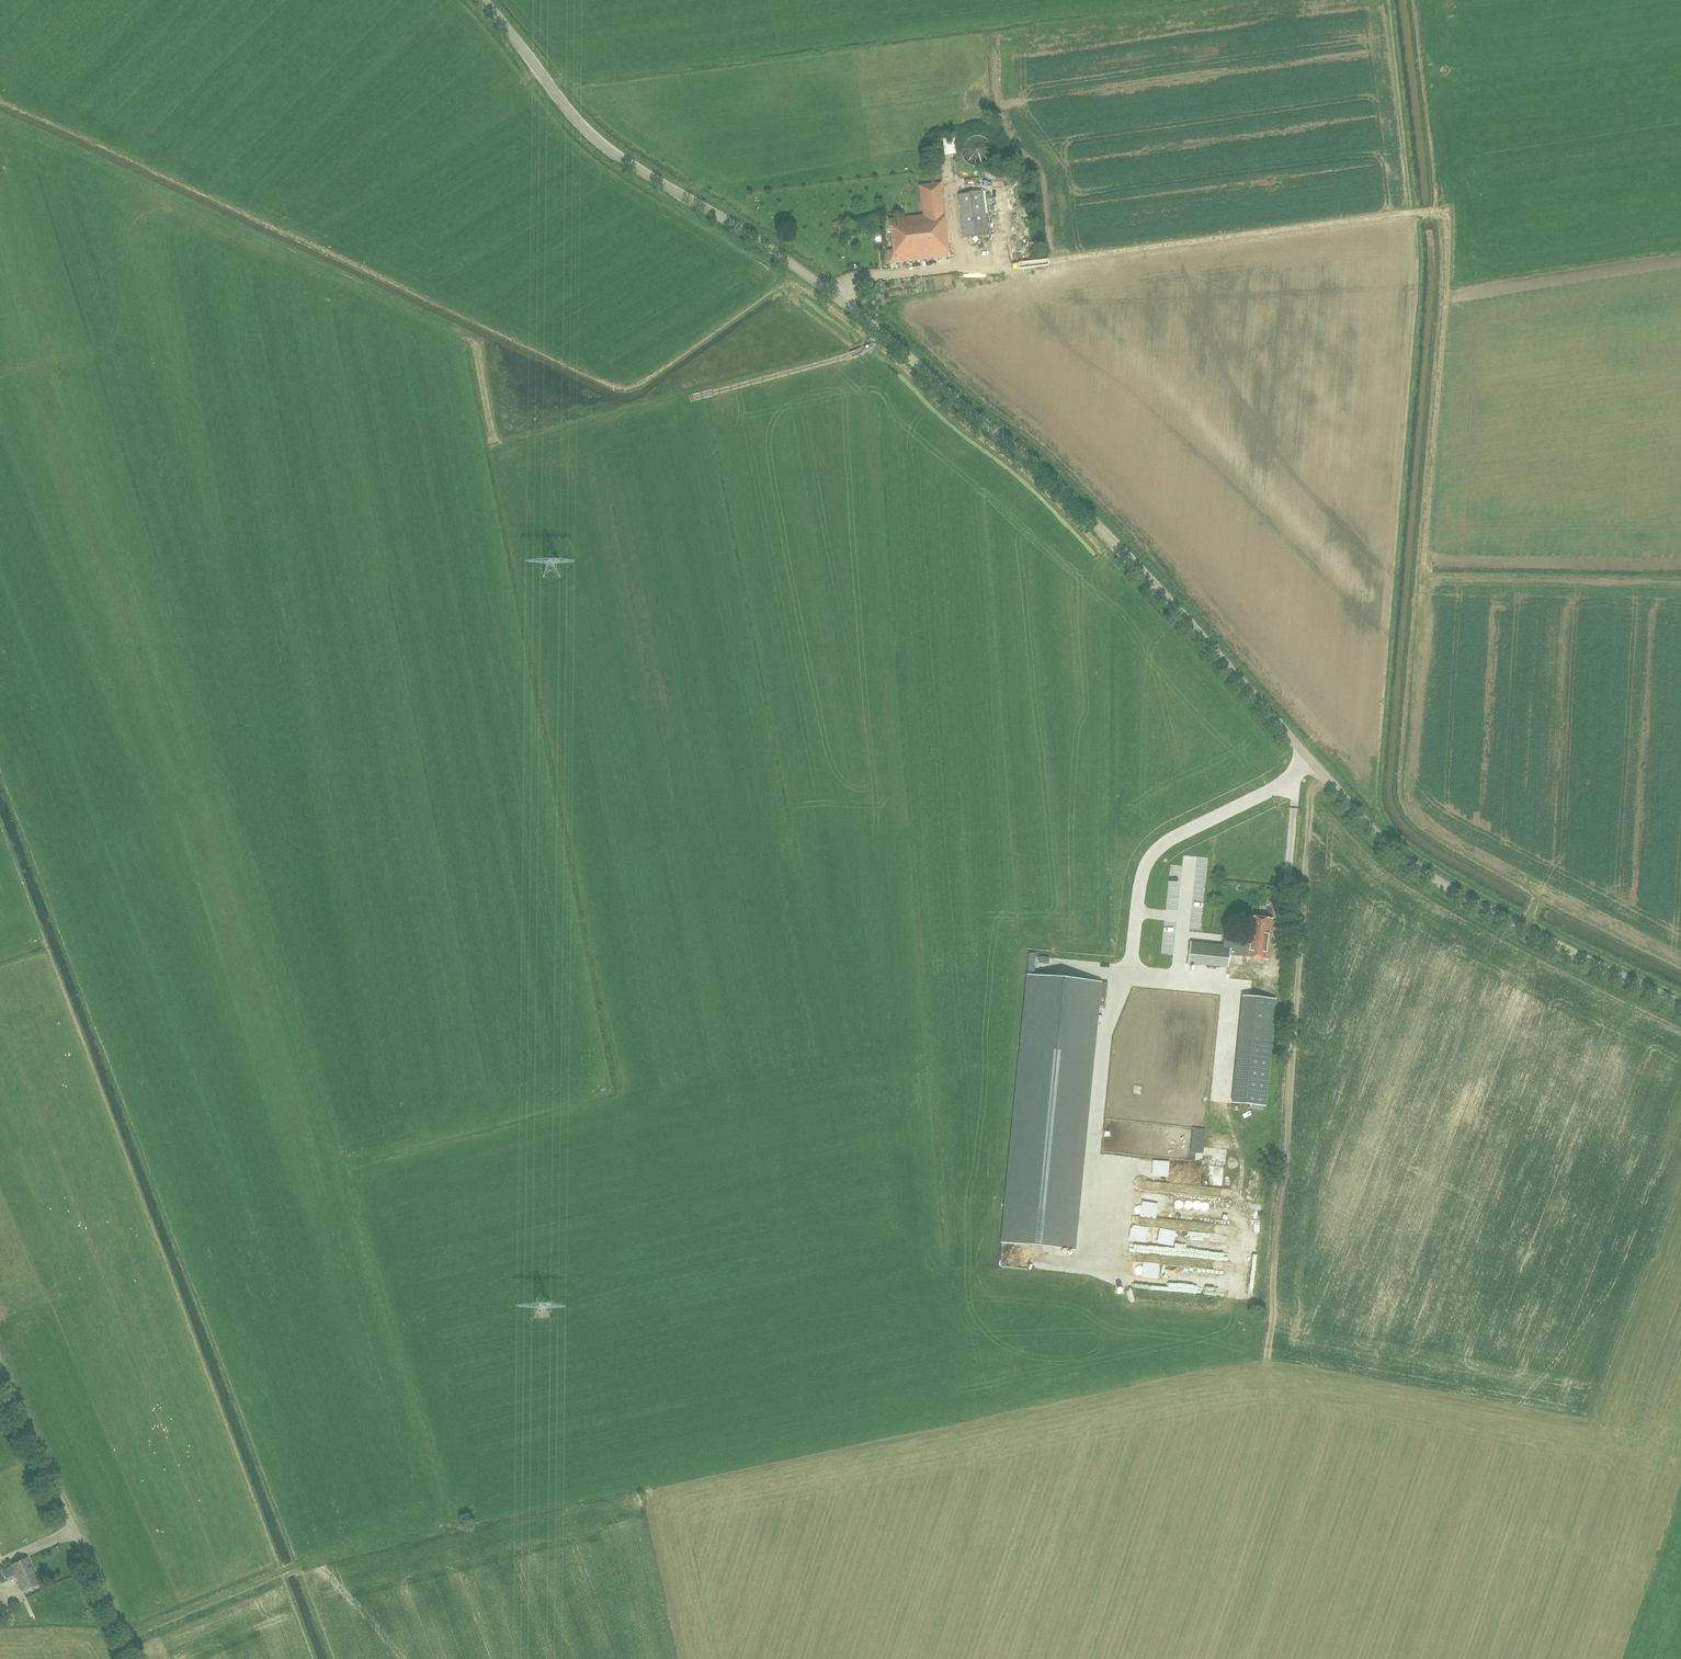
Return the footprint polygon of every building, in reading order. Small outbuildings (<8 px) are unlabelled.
[(971,165),(977,166),(982,165),(986,163),(990,159),(992,154),(992,148),(990,143),(987,139),(983,136),(978,135),(972,136),(968,139),(964,143),(962,148),(962,153),(964,158),(967,162),(971,165)] [(920,186),(923,215),(890,218),(893,249),(886,250),(887,263),(949,256),(945,213),(941,184),(920,186)] [(958,194),(964,238),(988,234),(982,191),(958,194)] [(1000,194),(988,195),(989,215),(1001,215),(1000,194)] [(1000,227),(990,232),(994,240),(1003,235),(1000,227)] [(869,302),(876,294),(871,288),(863,297),(869,302)] [(1250,917),(1246,957),(1268,960),(1272,919),(1250,917)] [(1231,946),(1191,942),(1188,964),(1228,968),(1231,946)] [(1097,1006),(1106,1007),(1108,983),(1029,975),(1007,1207),(1077,1214),(1097,1006)] [(1243,996),(1232,1103),(1266,1106),(1276,999),(1243,996)] [(1077,1214),(1007,1207),(1003,1243),(1073,1250),(1077,1214)] [(1453,1574),(1457,1558),(1443,1555),(1439,1570),(1453,1574)] [(11,1565),(23,1591),(39,1583),(27,1558),(11,1565)]
